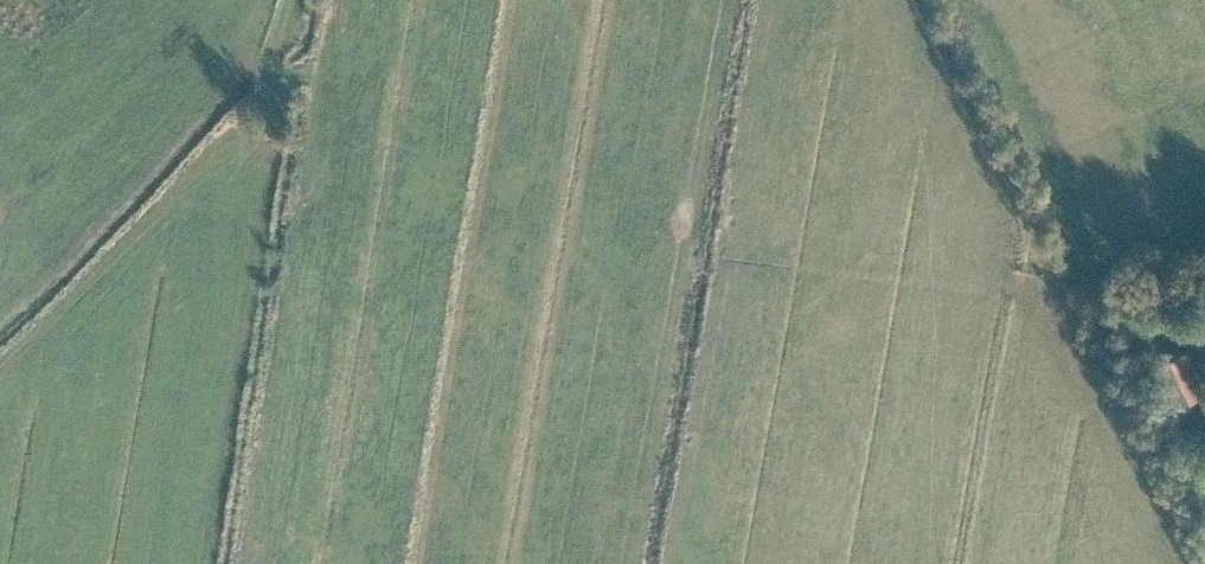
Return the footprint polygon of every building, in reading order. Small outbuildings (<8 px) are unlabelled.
[(1160,358),(1180,402),(1204,391),(1204,383),(1188,345),(1160,358)]
